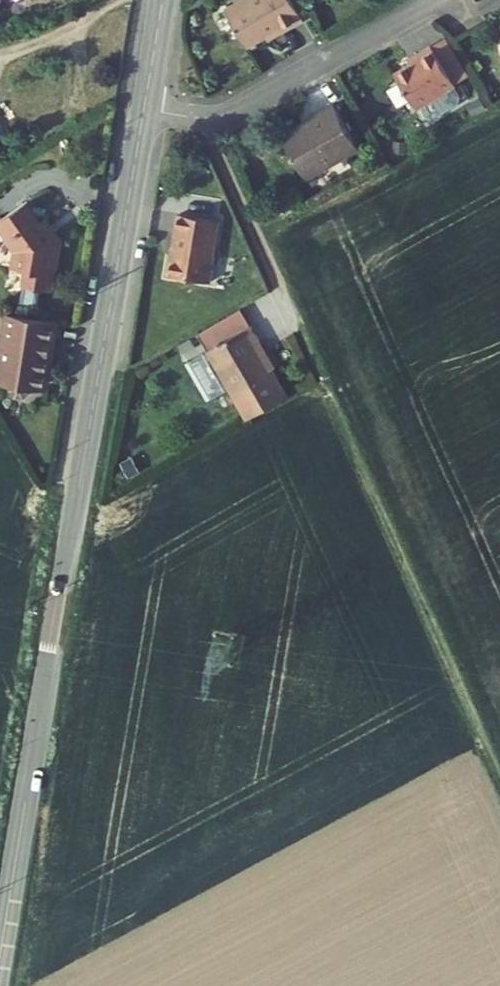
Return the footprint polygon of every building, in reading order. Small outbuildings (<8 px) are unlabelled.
[(231,15),(252,49),(283,31),(284,34),(308,20),(296,0),(256,0),(231,15)] [(449,39),(435,47),(460,89),(474,81),(449,39)] [(415,66),(397,77),(419,113),(460,89),(435,47),(412,61),(415,66)] [(317,124),(289,141),(311,176),(338,160),(342,166),(363,153),(336,108),(315,120),(317,124)] [(0,224),(0,239),(10,255),(8,272),(17,273),(15,287),(49,290),(56,248),(44,227),(39,230),(25,208),(0,224)] [(185,258),(182,274),(223,282),(227,263),(223,262),(230,224),(196,218),(188,259),(185,258)] [(10,305),(0,362),(0,371),(10,373),(10,381),(13,385),(27,387),(31,383),(32,378),(40,378),(53,313),(10,305)] [(241,428),(296,397),(265,342),(267,341),(248,306),(192,338),(203,358),(202,359),(223,396),(241,428)] [(62,315),(53,313),(40,378),(49,380),(62,315)] [(223,396),(202,359),(184,369),(205,406),(223,396)]
